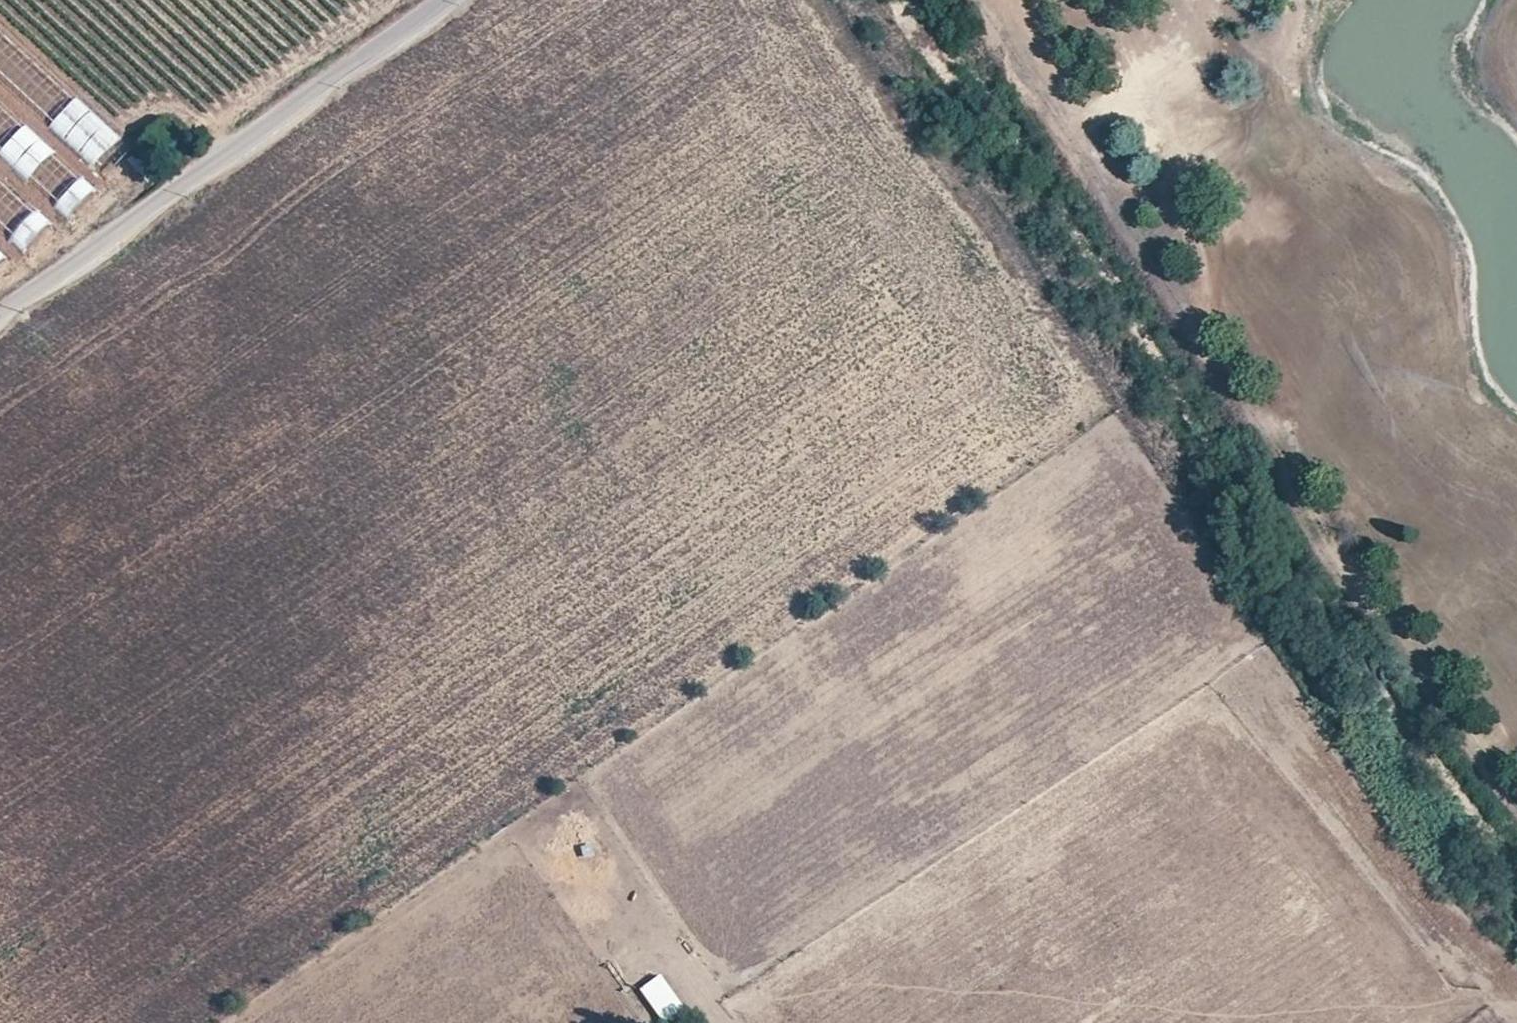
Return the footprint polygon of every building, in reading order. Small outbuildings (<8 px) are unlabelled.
[(104,177),(130,149),(57,81),(31,108),(104,177)] [(41,193),(68,216),(92,189),(65,166),(41,193)] [(23,251),(49,223),(20,197),(0,220),(0,230),(23,251)]
